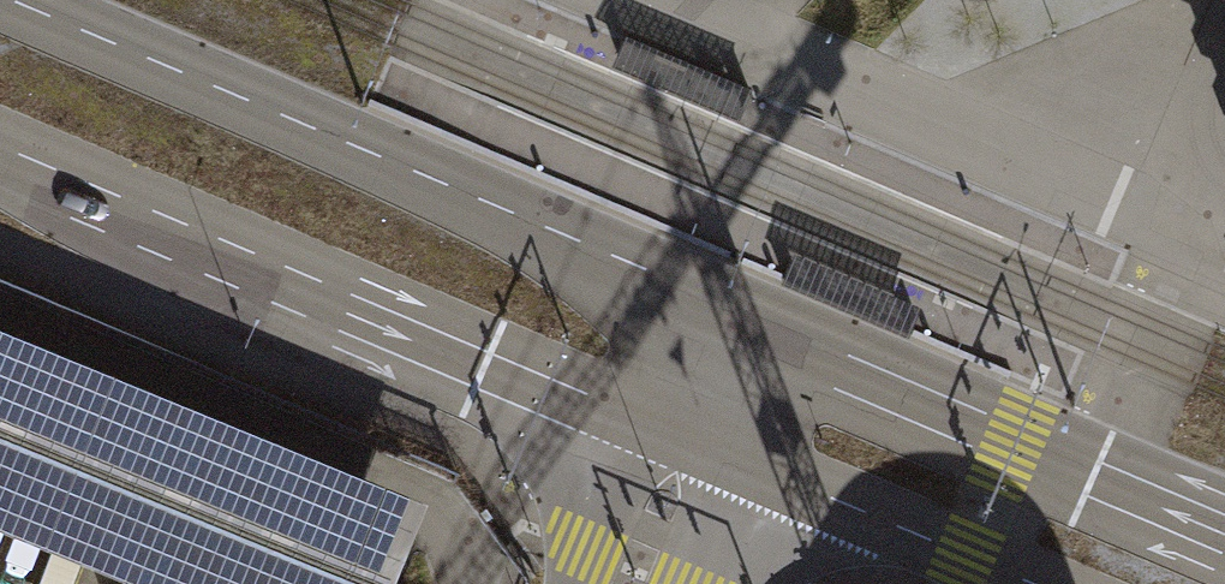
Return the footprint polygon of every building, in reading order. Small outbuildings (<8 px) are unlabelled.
[(147,583),(392,583),(427,497),(0,323),(0,524),(147,583)]
